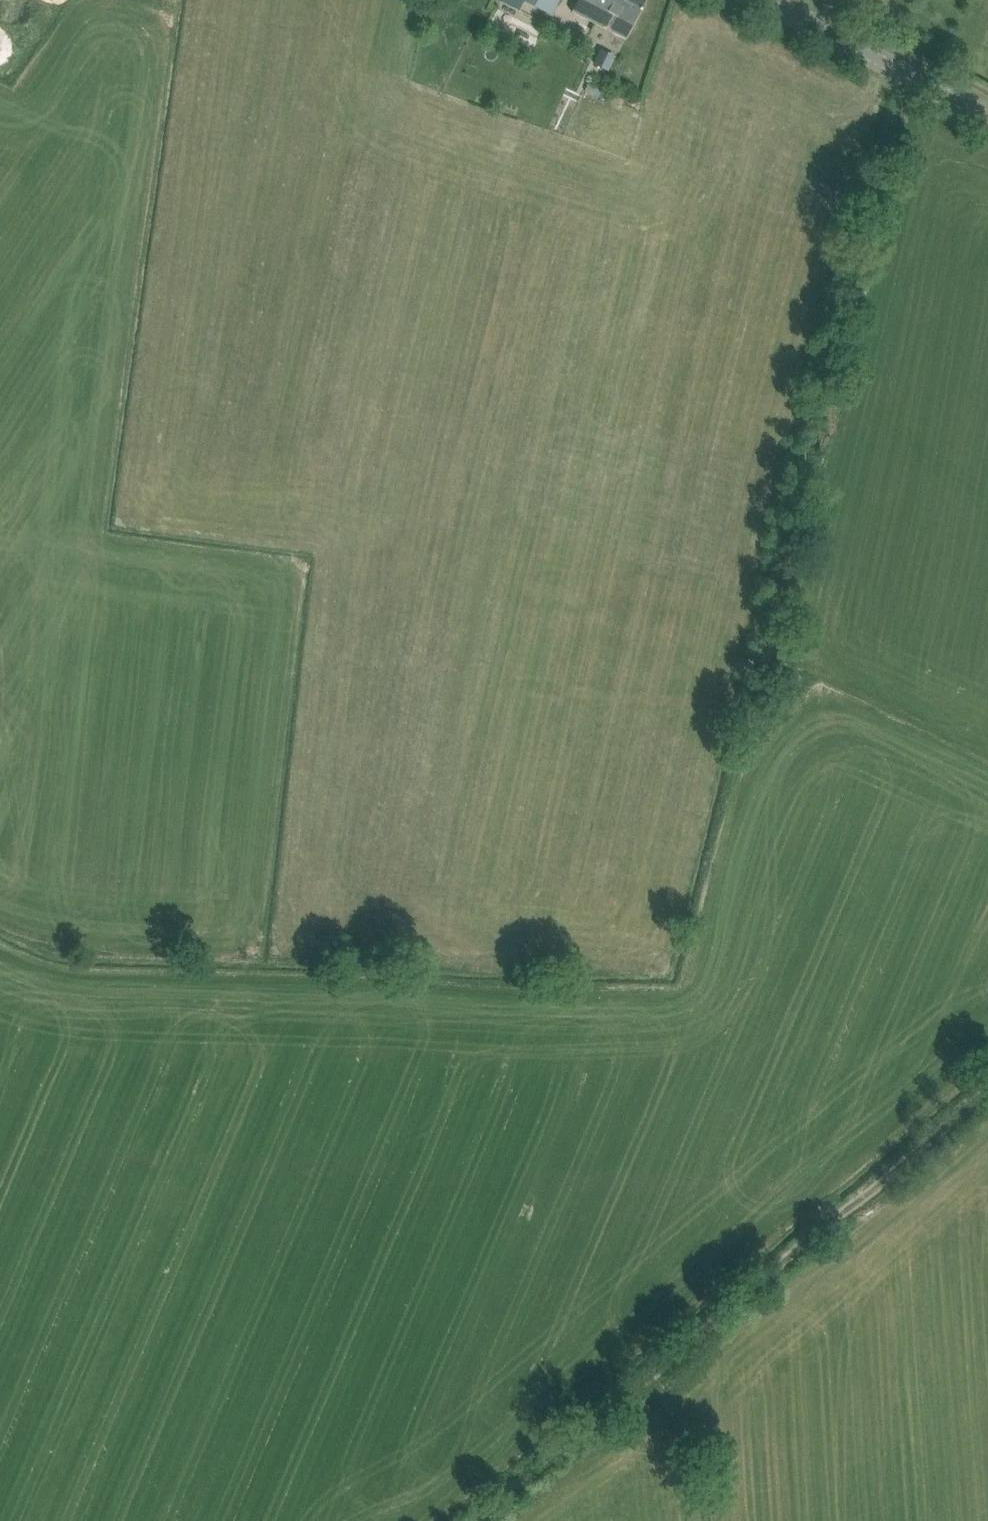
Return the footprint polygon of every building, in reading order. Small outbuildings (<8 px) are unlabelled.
[(639,12),(645,0),(578,0),(572,10),(626,38),(639,12)] [(616,57),(602,50),(595,64),(609,71),(616,57)]
